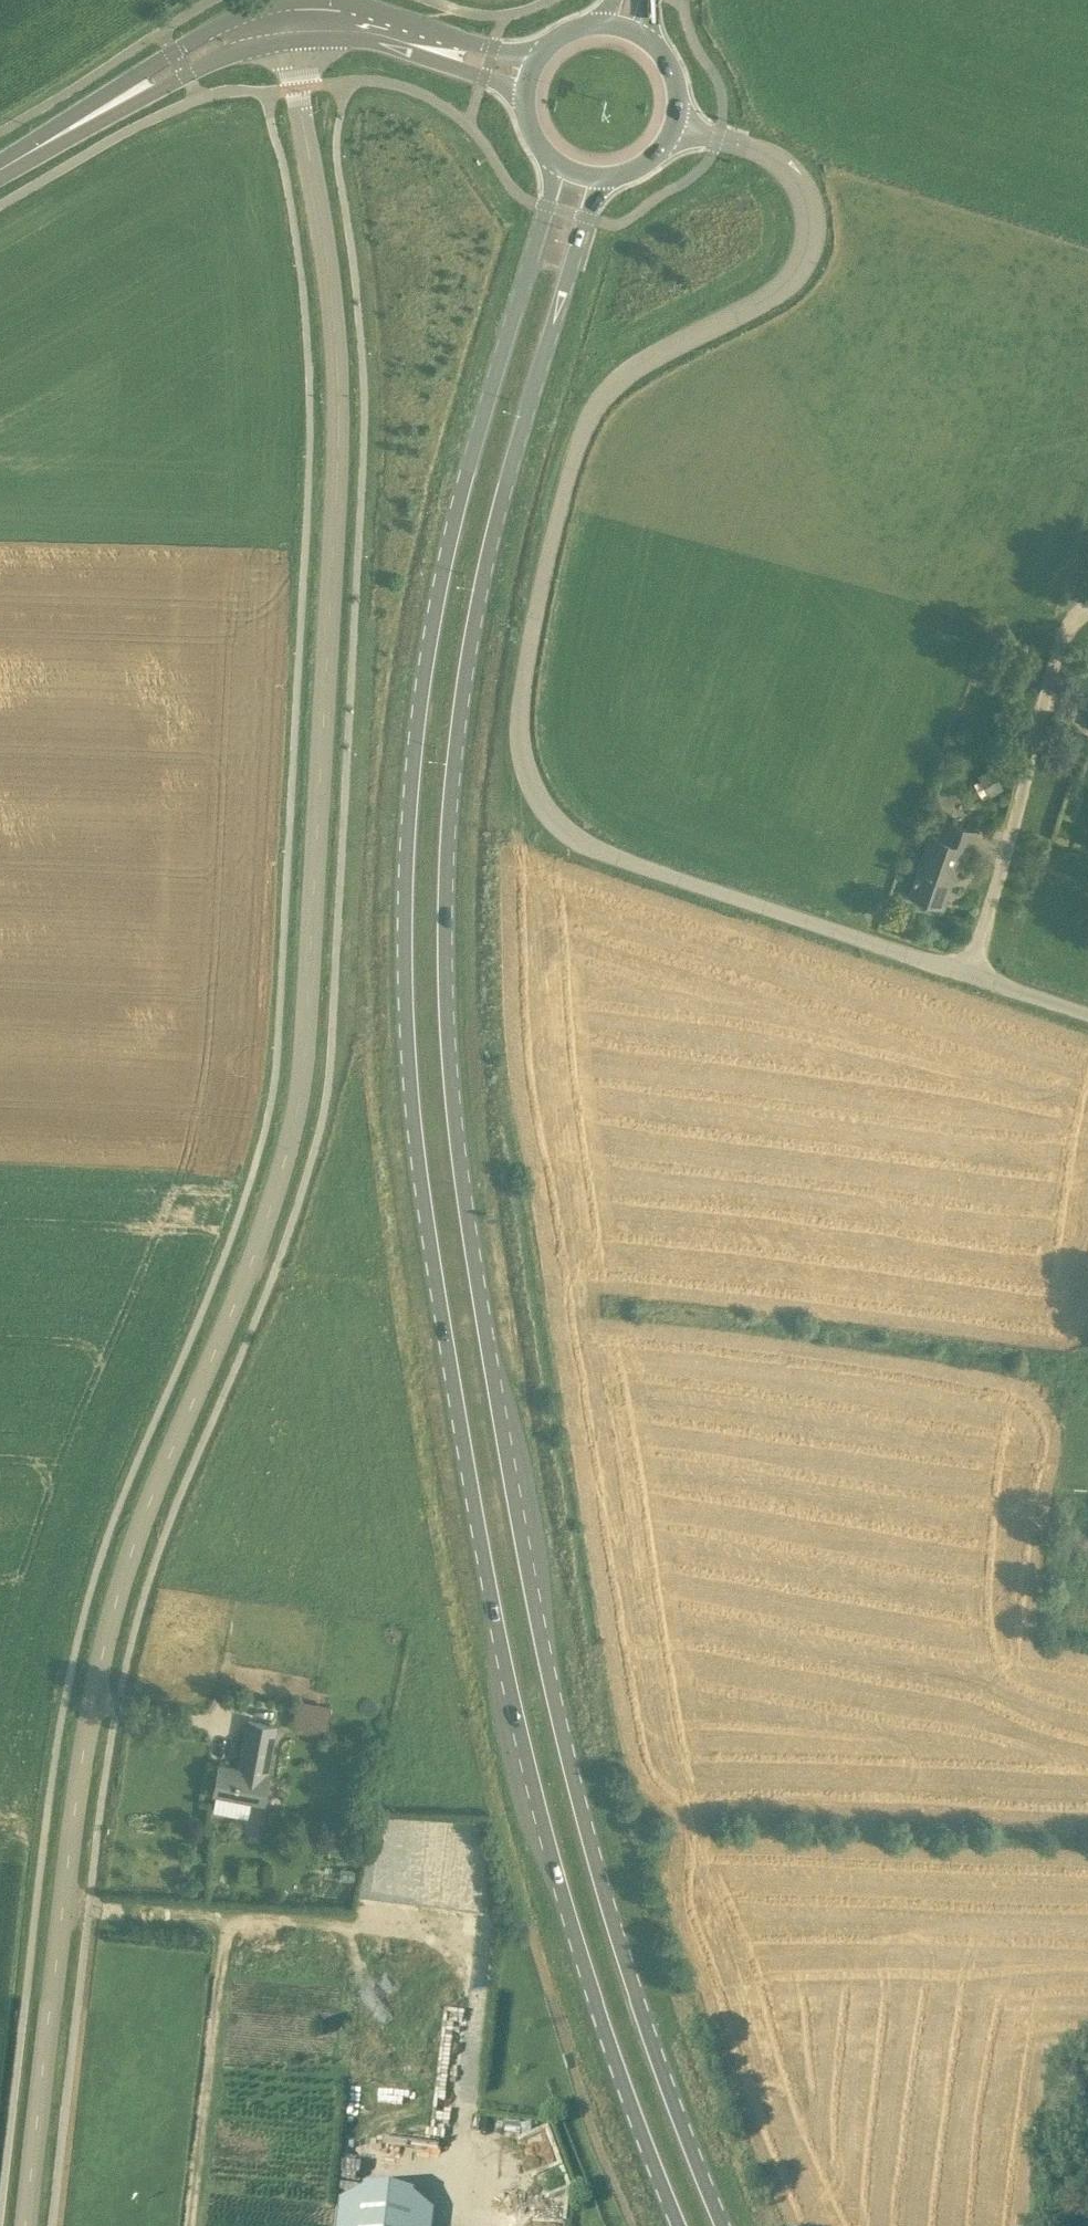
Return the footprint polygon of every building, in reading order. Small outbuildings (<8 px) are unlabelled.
[(939,836),(929,833),(908,894),(941,906),(955,866),(961,868),(974,831),(944,821),(939,836)] [(329,1705),(295,1698),(290,1729),(323,1735),(329,1705)] [(247,1719),(237,1767),(217,1764),(212,1793),(262,1803),(268,1773),(266,1773),(276,1725),(247,1719)] [(428,2218),(345,2208),(343,2225),(427,2225),(428,2218)]
